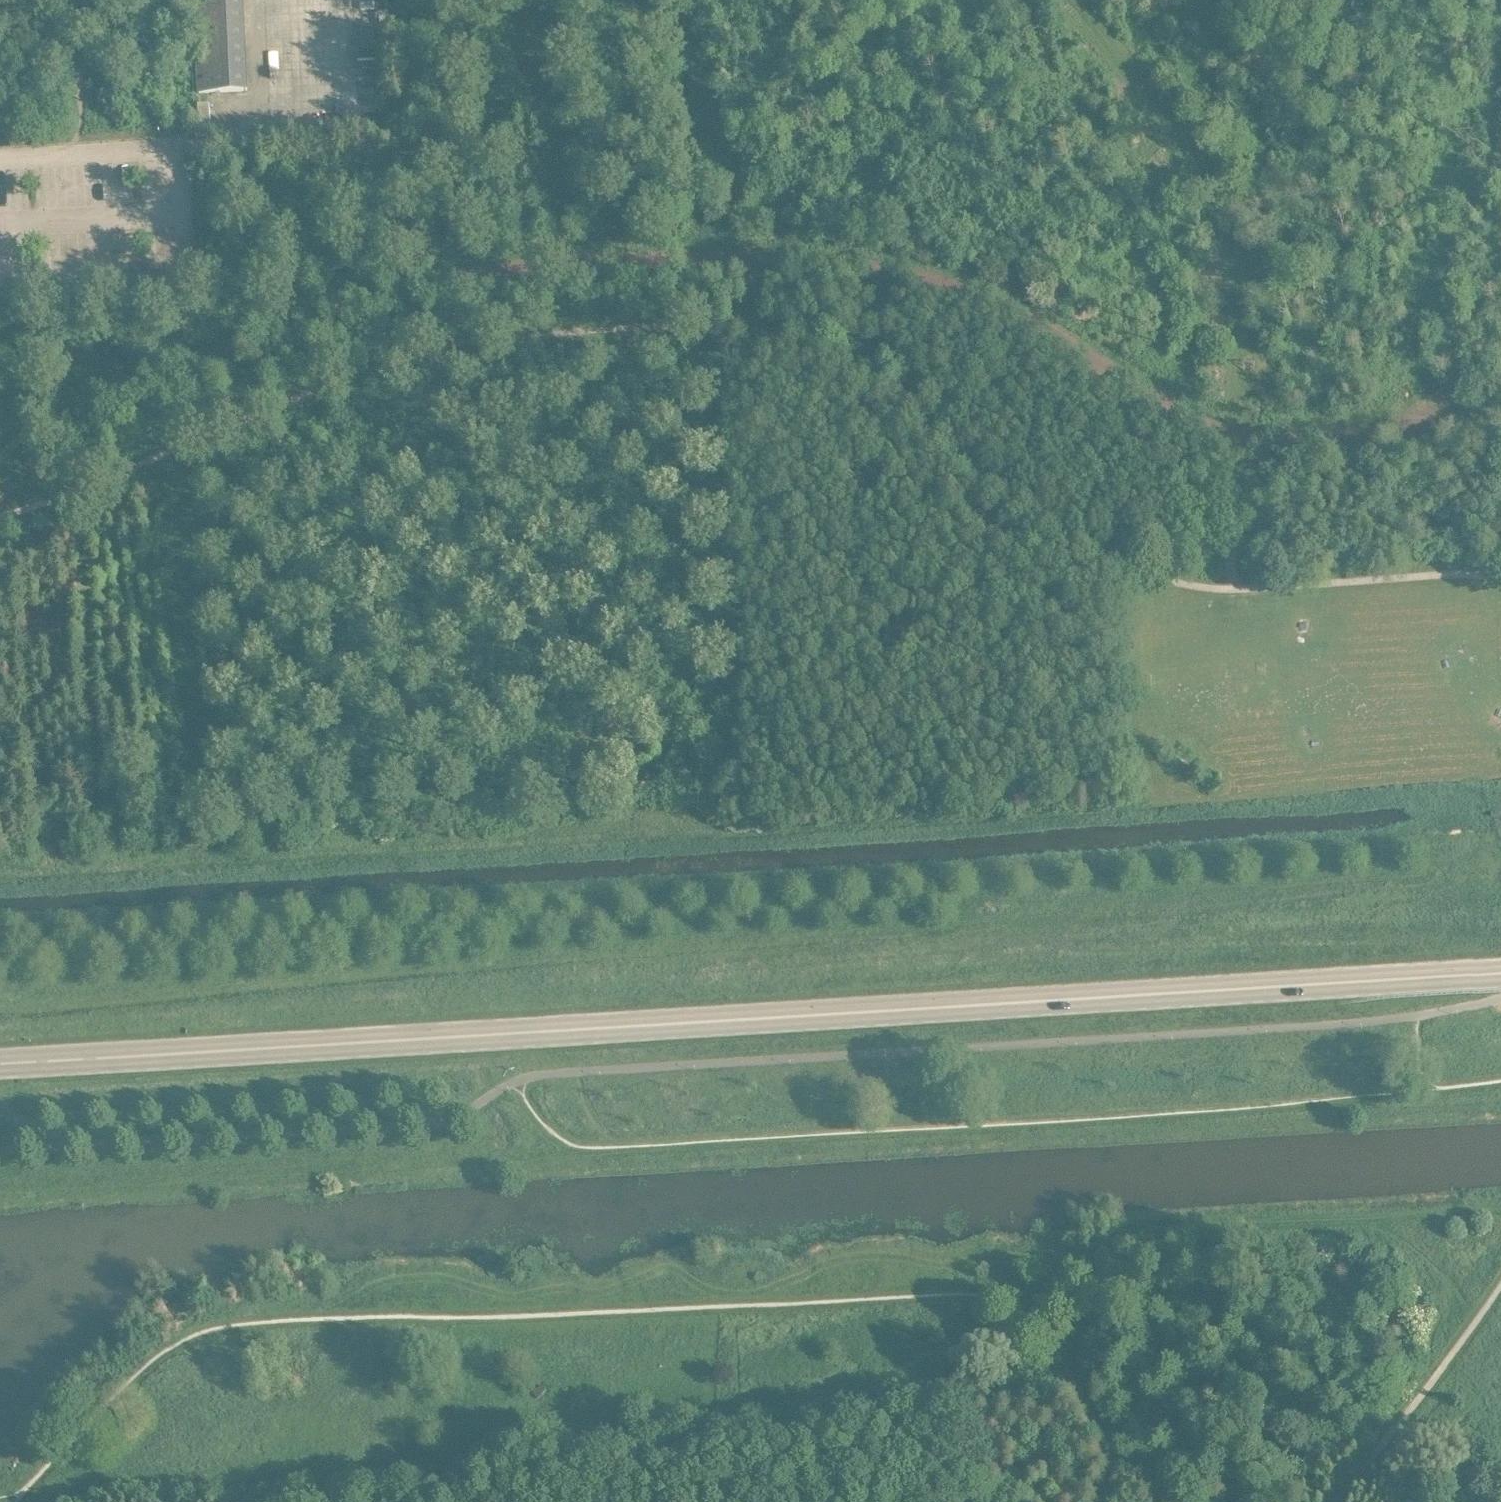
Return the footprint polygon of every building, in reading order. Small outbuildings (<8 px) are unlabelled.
[(200,92),(248,90),(244,0),(195,0),(200,92)] [(200,129),(211,128),(210,104),(198,104),(200,129)]
